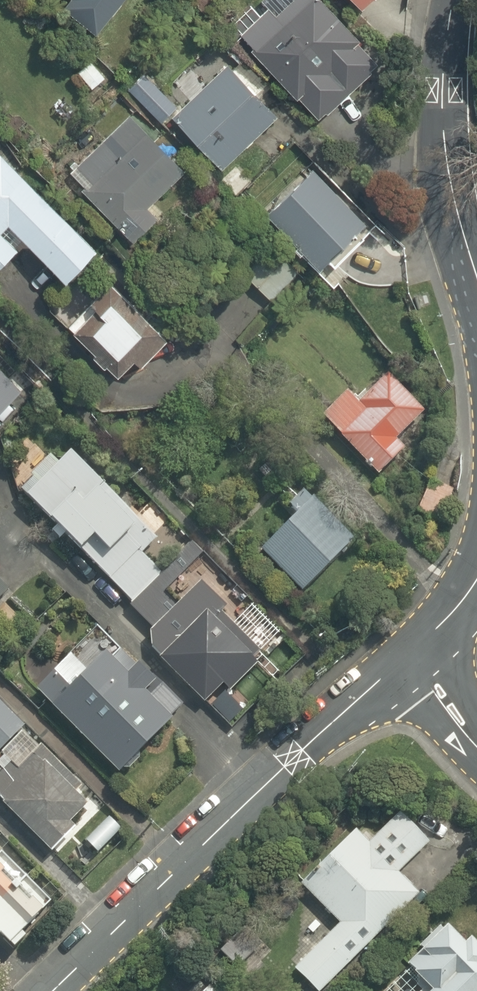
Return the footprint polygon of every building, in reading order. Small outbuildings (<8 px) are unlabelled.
[(99,26),(120,0),(66,0),(99,26)] [(316,0),(279,0),(236,44),(318,124),(379,62),(316,0)] [(356,10),(366,0),(346,0),(356,10)] [(274,118),(223,67),(167,122),(218,174),(274,118)] [(142,77),(128,90),(158,122),(173,109),(142,77)] [(144,209),(181,173),(123,113),(60,173),(128,243),(153,218),(144,209)] [(61,280),(95,248),(0,149),(0,231),(7,224),(61,280)] [(253,179),(238,164),(219,183),(234,198),(253,179)] [(363,223),(311,165),(260,212),(312,269),(363,223)] [(13,248),(0,235),(0,261),(13,248)] [(105,284),(83,306),(75,298),(53,320),(67,334),(111,377),(131,357),(138,364),(161,341),(105,284)] [(354,400),(345,391),(316,417),(372,479),(403,450),(394,440),(425,411),(388,370),(354,400)] [(13,395),(0,381),(0,406),(13,395)] [(156,540),(72,455),(26,501),(83,559),(73,569),(91,588),(102,577),(110,586),(149,625),(154,630),(146,638),(136,647),(151,662),(201,712),(218,695),(224,701),(257,668),(247,658),(265,641),(199,575),(181,592),(142,553),(156,540)] [(294,514),(254,554),(297,597),(358,536),(294,473),(274,493),(294,514)] [(10,596),(0,586),(0,607),(10,596)] [(29,695),(46,711),(117,776),(169,719),(141,694),(150,685),(106,645),(81,673),(63,657),(29,695)] [(22,726),(0,705),(0,750),(22,726)] [(0,780),(0,810),(46,852),(87,807),(26,751),(0,780)] [(370,845),(352,827),(298,883),(338,922),(295,966),(320,990),(321,990),(364,947),(418,892),(401,874),(432,842),(402,813),(370,845)] [(4,862),(0,858),(0,950),(3,953),(8,958),(24,941),(19,936),(49,905),(4,862)] [(475,948),(468,941),(460,950),(438,929),(403,967),(427,989),(424,990),(476,990),(476,946),(475,948)]
